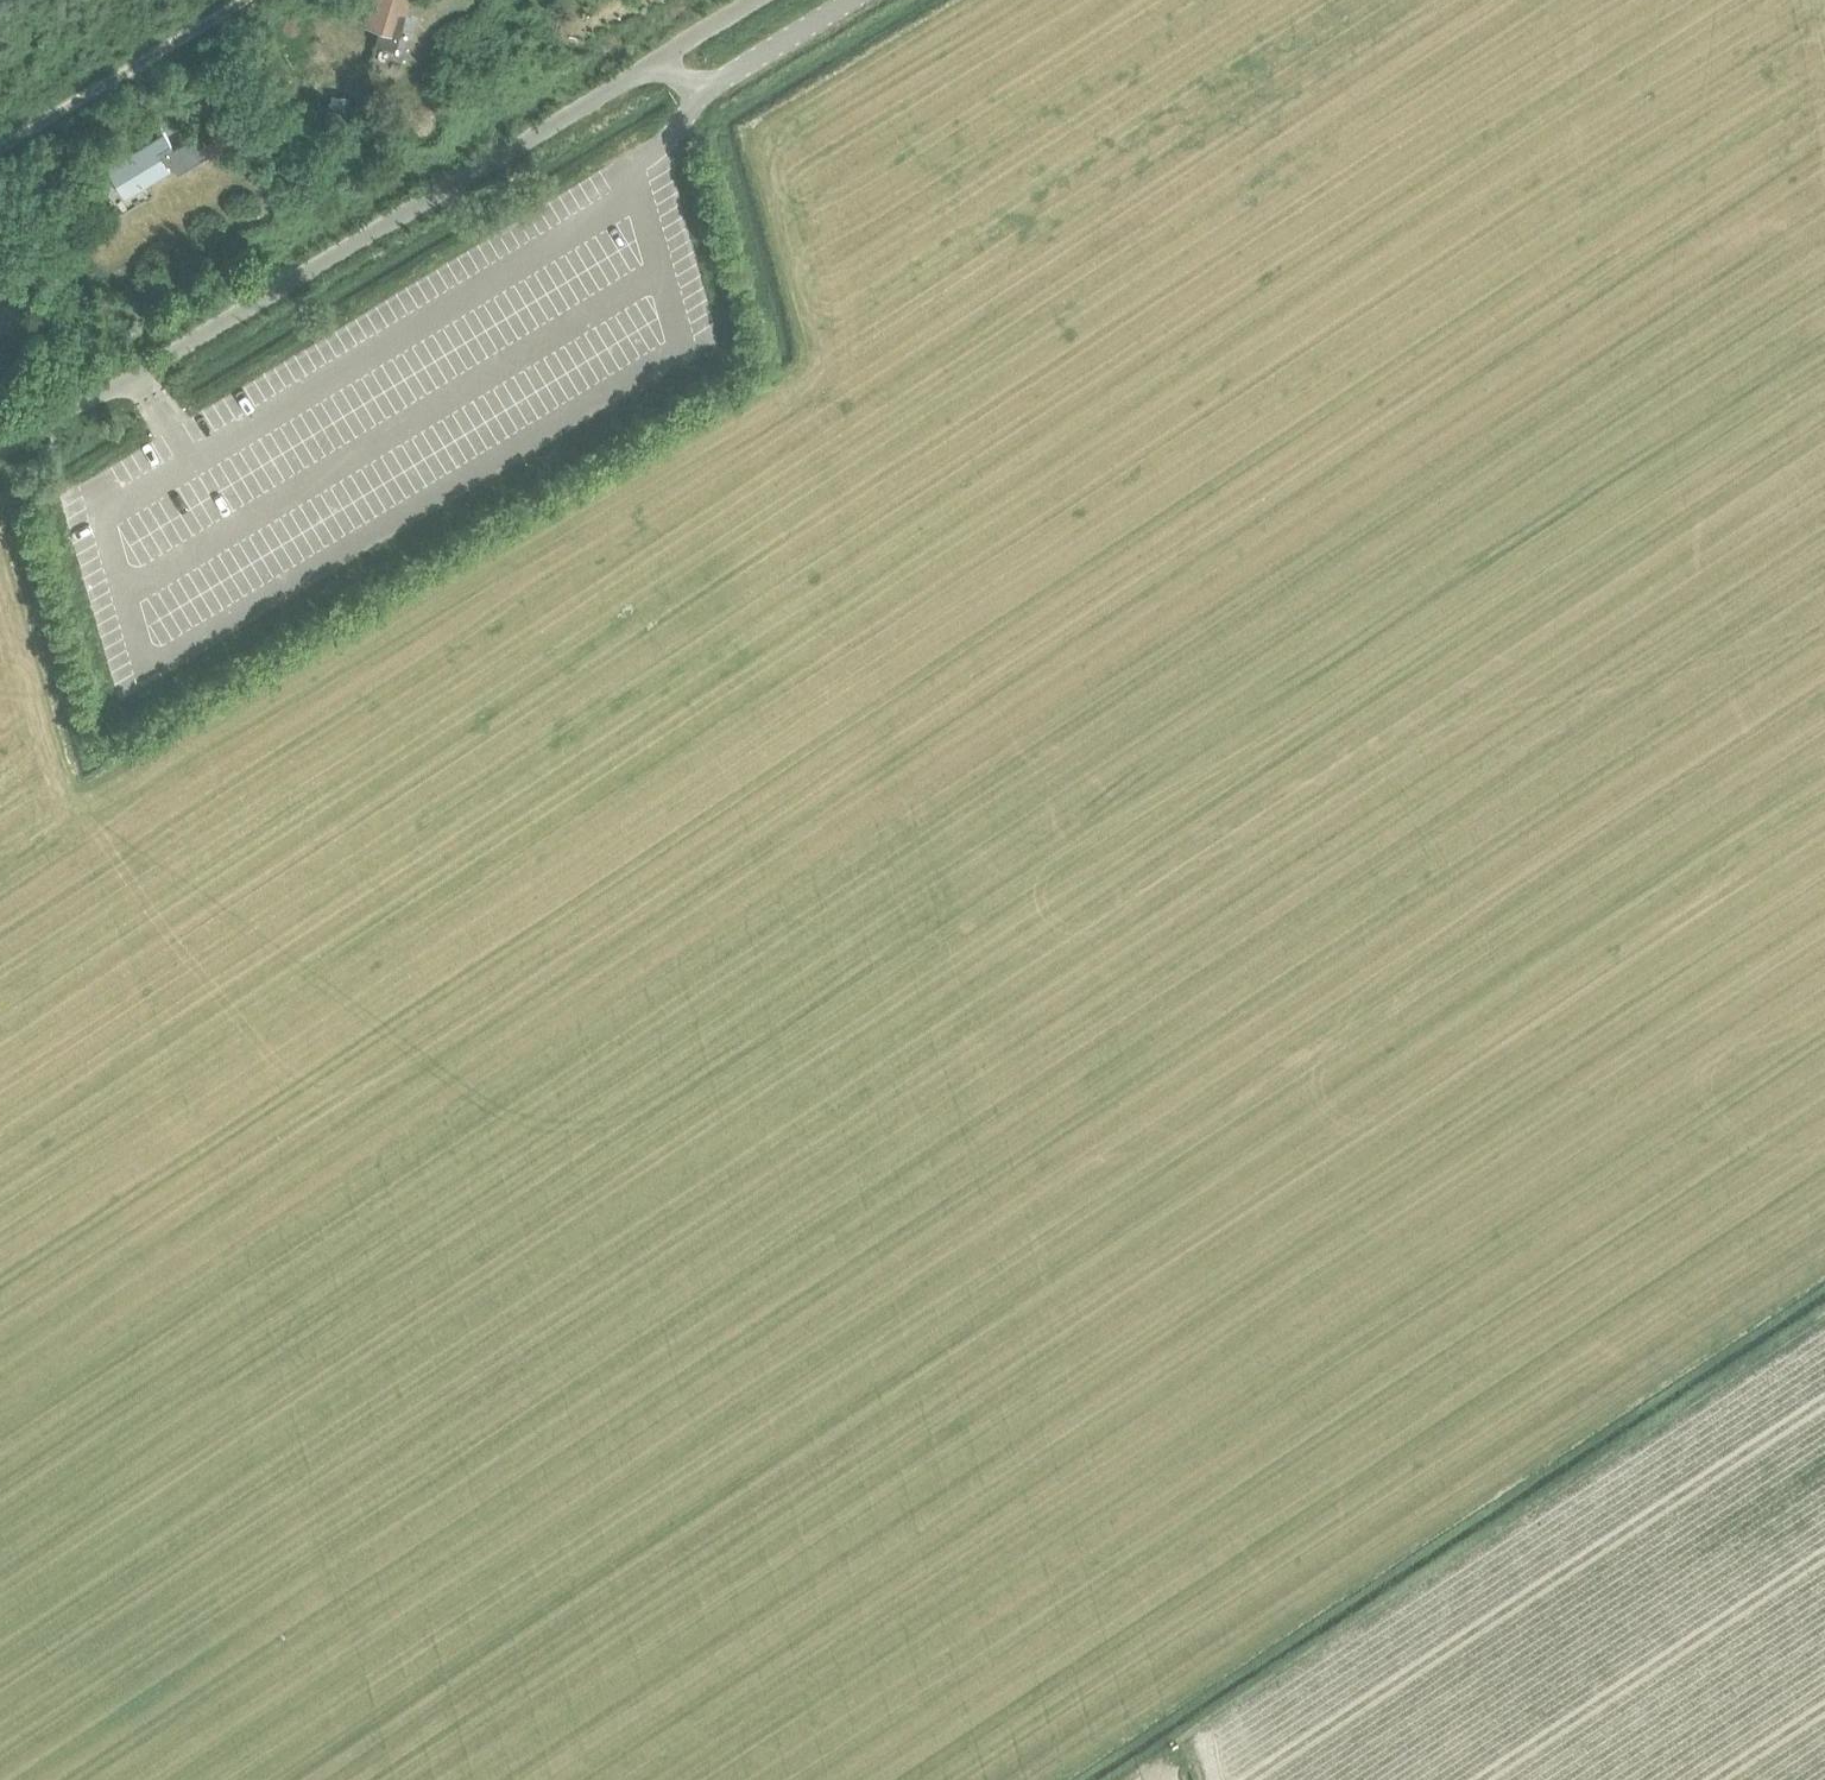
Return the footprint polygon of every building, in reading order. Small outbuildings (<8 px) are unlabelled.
[(364,24),(379,29),(374,42),(393,48),(397,34),(408,0),(372,0),(364,24)] [(309,76),(307,92),(319,93),(321,78),(309,76)] [(331,114),(349,115),(350,101),(333,99),(332,109),(331,114)] [(162,133),(106,167),(121,191),(124,196),(169,169),(166,164),(170,161),(177,173),(208,154),(202,143),(196,134),(192,136),(171,149),(162,133)] [(0,242),(0,244),(8,257),(21,249),(12,235),(0,242)]
